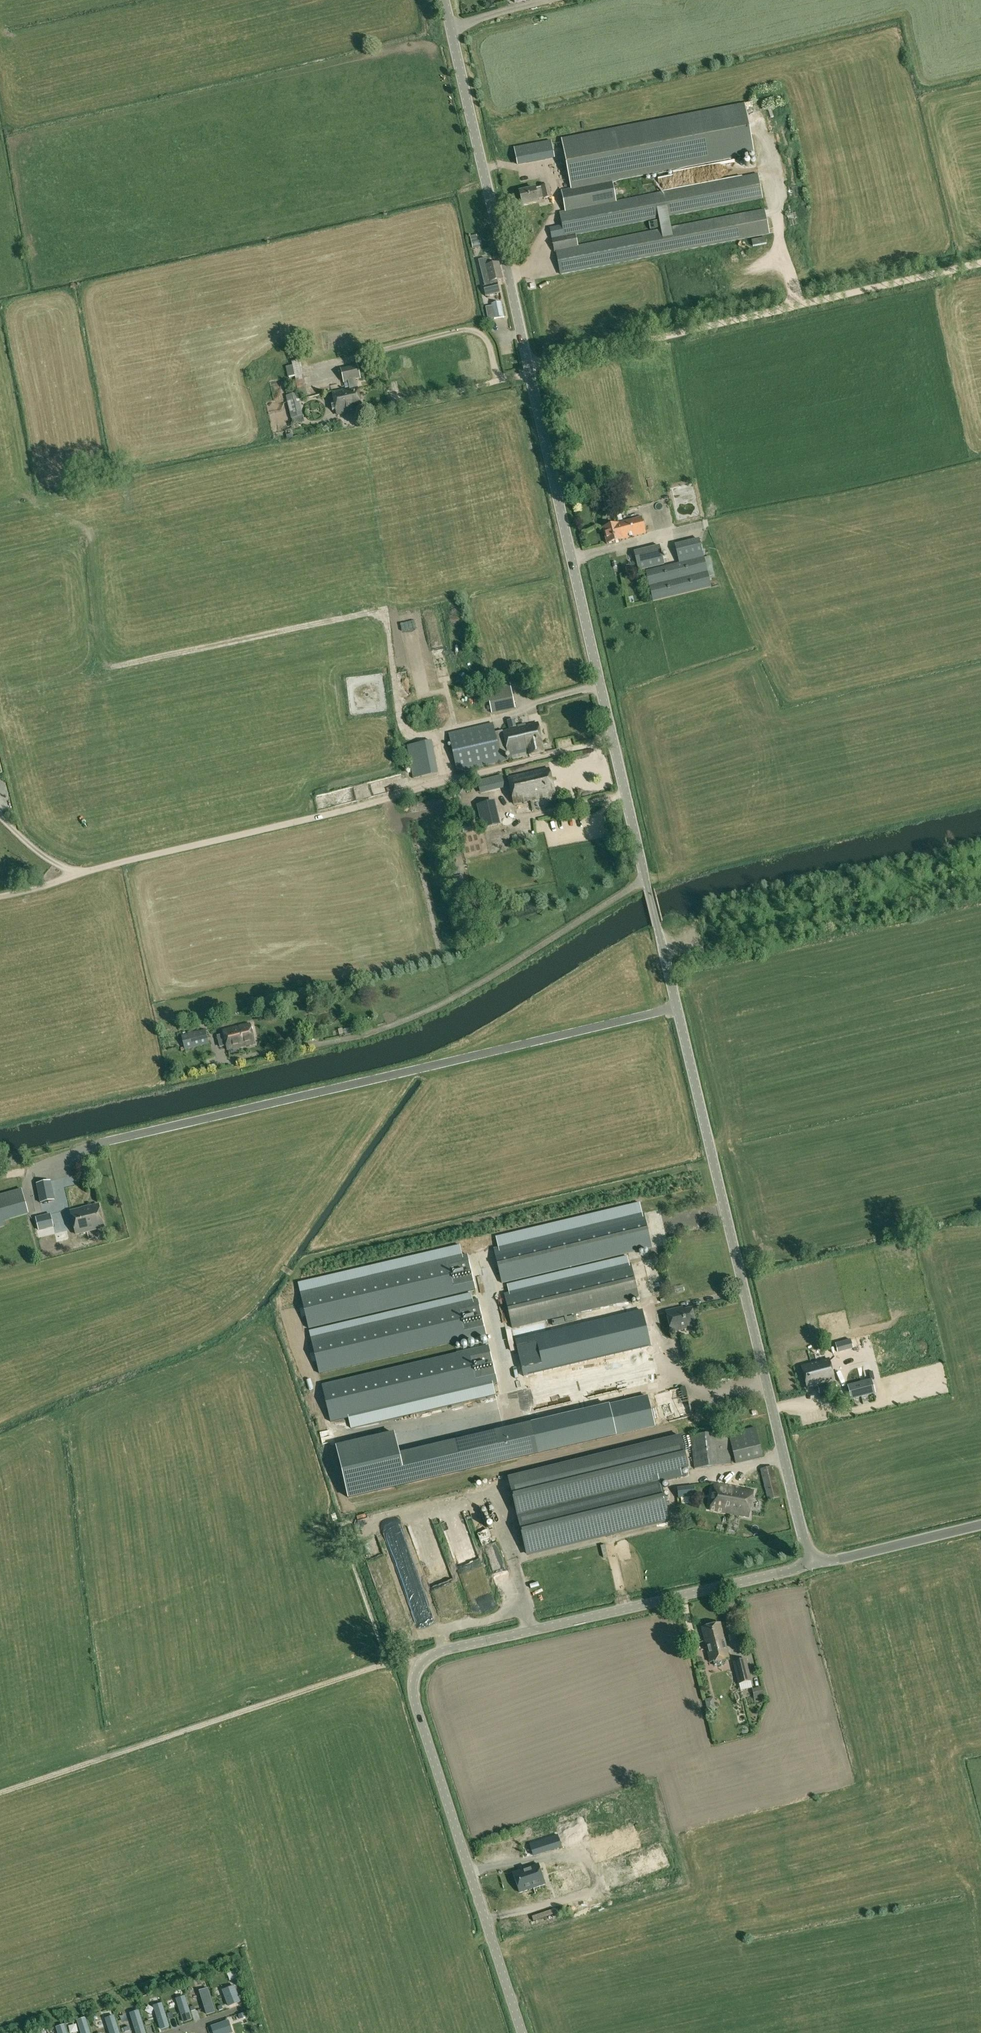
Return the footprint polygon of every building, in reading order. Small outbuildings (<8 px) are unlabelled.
[(745,106),(561,142),(571,190),(612,182),(755,154),(745,106)] [(512,128),(503,129),(504,138),(513,137),(512,128)] [(494,140),(490,131),(485,133),(488,142),(494,140)] [(514,149),(517,165),(554,158),(551,141),(514,149)] [(590,207),(565,211),(559,213),(564,237),(564,238),(575,236),(642,223),(762,199),(757,174),(637,197),(616,202),(590,207)] [(562,192),(565,211),(590,207),(616,202),(612,182),(571,190),(562,192)] [(522,206),(538,203),(536,194),(542,193),(544,199),(551,197),(549,186),(519,192),(522,206)] [(577,246),(555,250),(560,275),(590,270),(639,260),(769,234),(764,208),(633,235),(590,243),(577,246)] [(577,246),(575,236),(564,238),(564,237),(552,239),(554,251),(555,250),(577,246)] [(482,247),(480,240),(471,242),(472,249),(482,247)] [(485,288),(484,288),(486,296),(500,293),(497,284),(496,284),(495,281),(503,279),(499,263),(488,265),(487,259),(479,261),(485,288)] [(491,304),(494,319),(504,318),(501,302),(491,304)] [(294,366),(296,376),(300,397),(307,395),(300,361),(293,363),(294,366)] [(288,377),(296,376),(294,366),(286,367),(288,377)] [(348,381),(350,388),(350,389),(357,387),(356,380),(360,379),(357,366),(341,369),(344,382),(348,381)] [(271,396),(281,394),(279,387),(270,389),(271,396)] [(350,389),(350,388),(348,389),(347,388),(332,392),(337,414),(362,408),(357,388),(357,387),(350,389)] [(297,394),(287,396),(293,420),(302,418),(297,394)] [(643,476),(653,475),(652,467),(643,468),(643,476)] [(623,540),(646,534),(641,518),(618,524),(619,525),(603,529),(607,544),(623,540)] [(711,588),(709,577),(704,558),(701,544),(676,551),(679,563),(647,571),(653,602),(711,588)] [(639,571),(664,565),(660,546),(634,552),(639,571)] [(704,558),(709,577),(714,576),(709,557),(704,558)] [(499,685),(500,690),(482,694),(484,704),(489,703),(492,713),(515,708),(510,682),(499,685)] [(457,773),(501,761),(495,733),(493,723),(449,733),(457,773)] [(495,733),(501,761),(544,751),(543,745),(544,745),(538,723),(520,727),(495,733)] [(407,746),(413,778),(438,774),(432,741),(407,746)] [(550,769),(508,778),(514,805),(555,795),(550,769)] [(478,781),(480,792),(487,790),(485,780),(478,781)] [(493,802),(478,805),(483,829),(498,825),(493,802)] [(250,1024),(223,1030),(228,1050),(255,1044),(250,1024)] [(208,1044),(205,1030),(181,1035),(185,1050),(208,1044)] [(19,1178),(21,1188),(31,1186),(29,1176),(19,1178)] [(41,1203),(54,1200),(50,1182),(38,1184),(41,1203)] [(5,1227),(3,1221),(29,1214),(22,1189),(0,1195),(0,1228),(5,1227)] [(499,1249),(493,1251),(501,1285),(651,1247),(643,1213),(642,1213),(640,1205),(640,1203),(496,1237),(497,1239),(499,1249)] [(104,1228),(98,1205),(71,1212),(76,1234),(104,1228)] [(53,1226),(50,1215),(36,1219),(39,1230),(53,1226)] [(461,1245),(298,1283),(299,1286),(300,1293),(308,1328),(476,1289),(467,1254),(463,1255),(461,1247),(461,1245)] [(509,1294),(504,1296),(513,1330),(639,1298),(630,1264),(629,1264),(627,1256),(507,1285),(509,1294)] [(472,1294),(309,1331),(311,1338),(319,1373),(486,1334),(478,1299),(473,1300),(472,1294)] [(666,1312),(671,1332),(696,1326),(692,1309),(685,1311),(684,1308),(666,1312)] [(558,1325),(512,1334),(519,1370),(608,1353),(605,1340),(645,1332),(641,1311),(559,1327),(558,1325)] [(837,1352),(853,1348),(851,1340),(835,1344),(837,1352)] [(489,1346),(322,1385),(331,1422),(349,1418),(351,1429),(495,1395),(493,1384),(497,1383),(489,1346)] [(818,1386),(820,1393),(836,1389),(834,1382),(828,1360),(802,1367),(807,1388),(818,1386)] [(875,1394),(871,1380),(848,1386),(851,1399),(875,1394)] [(648,1397),(609,1406),(616,1435),(655,1426),(648,1397)] [(570,1415),(531,1424),(538,1454),(577,1444),(570,1415)] [(521,1427),(502,1431),(509,1460),(528,1456),(521,1427)] [(762,1455),(755,1428),(731,1435),(738,1462),(762,1455)] [(690,1436),(691,1439),(694,1463),(694,1469),(731,1464),(729,1448),(728,1432),(690,1436)] [(394,1434),(336,1447),(348,1498),(434,1478),(427,1449),(399,1455),(394,1434)] [(680,1436),(509,1478),(527,1554),(669,1520),(661,1483),(682,1478),(680,1470),(688,1468),(680,1436)] [(760,1469),(767,1500),(780,1497),(773,1466),(760,1469)] [(710,1510),(749,1517),(753,1491),(714,1484),(710,1510)] [(679,1498),(695,1497),(694,1486),(677,1488),(679,1498)] [(702,1628),(710,1662),(729,1657),(721,1623),(702,1628)] [(733,1662),(738,1682),(738,1684),(752,1681),(747,1659),(733,1662)] [(541,1853),(538,1841),(530,1844),(534,1855),(541,1853)] [(514,1872),(520,1892),(545,1884),(538,1864),(514,1872)] [(234,1984),(222,1988),(228,2005),(241,2001),(234,1984)] [(208,1986),(199,1989),(207,2014),(216,2011),(208,1986)] [(184,1995),(176,1997),(183,2021),(191,2019),(184,1995)] [(161,2001),(153,2004),(161,2029),(169,2026),(161,2001)] [(130,2011),(136,2032),(146,2032),(138,2009),(130,2011)] [(104,2016),(109,2032),(119,2032),(114,2014),(104,2016)] [(77,2018),(82,2032),(91,2032),(86,2016),(77,2018)] [(211,2025),(214,2032),(227,2032),(233,2031),(229,2019),(211,2025)] [(56,2025),(58,2032),(68,2032),(65,2023),(56,2025)]
